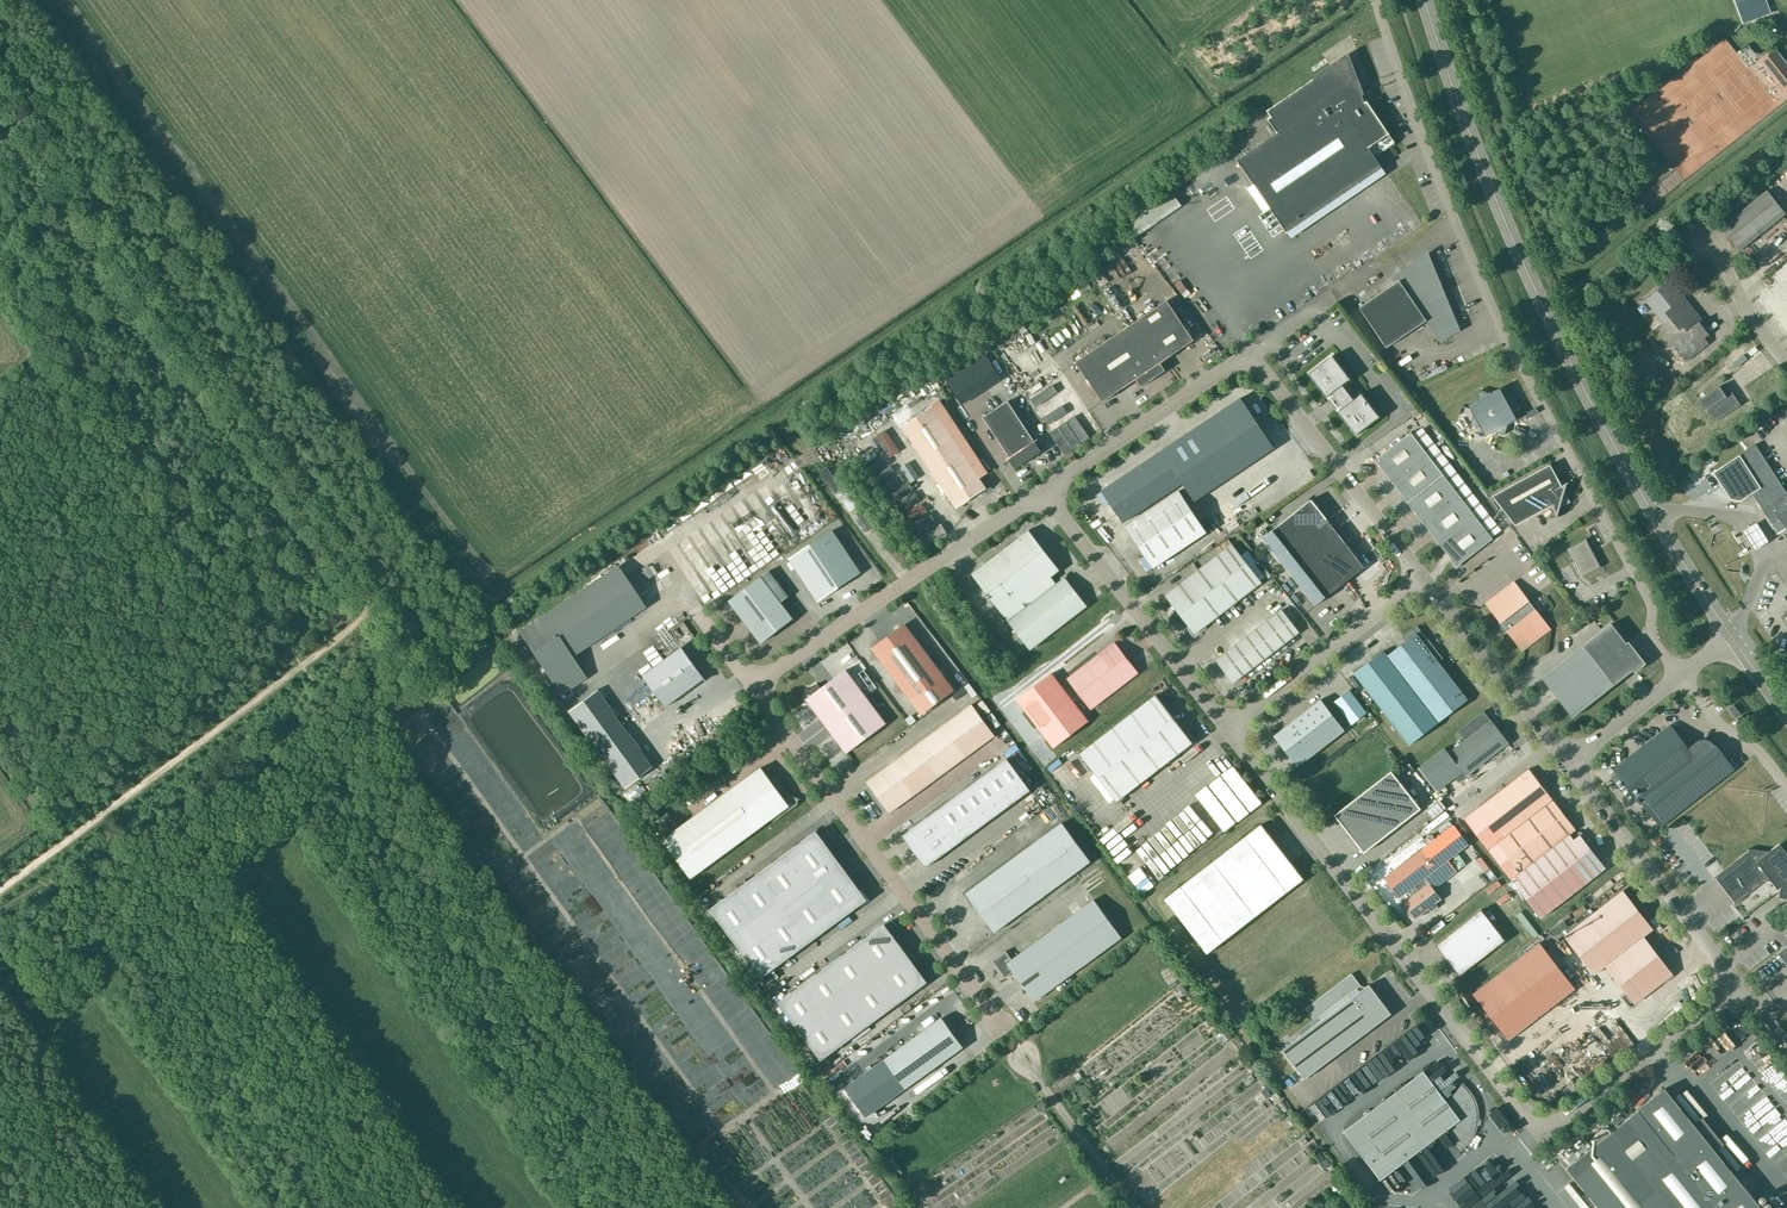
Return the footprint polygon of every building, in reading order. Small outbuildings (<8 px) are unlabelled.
[(1766,0),(1743,0),(1745,7),(1738,9),(1742,20),(1743,22),(1771,12),(1766,0)] [(1786,88),(1786,65),(1776,50),(1775,51),(1776,52),(1762,63),(1761,62),(1784,92),(1785,92),(1784,91),(1786,88)] [(1271,116),(1267,119),(1277,133),(1237,160),(1286,232),(1382,167),(1374,155),(1394,141),(1367,101),(1365,102),(1347,56),(1267,110),(1271,116)] [(1181,205),(1170,189),(1123,222),(1133,238),(1181,205)] [(1767,191),(1721,227),(1740,251),(1785,214),(1767,191)] [(1405,270),(1396,277),(1399,280),(1359,307),(1386,347),(1426,321),(1439,340),(1449,334),(1457,328),(1427,256),(1406,270),(1405,270)] [(1695,317),(1698,314),(1670,280),(1645,300),(1664,324),(1659,328),(1671,344),(1685,361),(1708,343),(1704,337),(1709,333),(1695,317)] [(1777,296),(1771,288),(1760,297),(1786,330),(1786,288),(1777,296)] [(1166,300),(1121,331),(1075,362),(1102,401),(1123,387),(1124,388),(1126,387),(1126,385),(1135,379),(1141,387),(1165,370),(1160,362),(1193,340),(1166,300)] [(1254,325),(1259,334),(1270,327),(1265,319),(1254,325)] [(1350,379),(1332,355),(1308,373),(1327,397),(1332,393),(1343,407),(1338,411),(1356,435),(1379,417),(1361,393),(1356,397),(1353,399),(1342,385),(1350,379)] [(1422,377),(1447,366),(1444,360),(1420,371),(1422,377)] [(1656,387),(1665,398),(1681,385),(1672,374),(1656,387)] [(1039,387),(1042,393),(1054,385),(1051,379),(1039,387)] [(1732,392),(1726,396),(1719,386),(1698,400),(1705,411),(1707,409),(1714,421),(1740,405),(1732,392)] [(1477,400),(1468,405),(1473,414),(1470,424),(1480,427),(1485,436),(1494,431),(1504,434),(1507,424),(1516,419),(1511,410),(1514,400),(1504,397),(1499,388),(1490,393),(1480,390),(1477,400)] [(1194,501),(1274,447),(1241,397),(1101,490),(1123,522),(1182,483),(1194,501)] [(901,425),(955,507),(975,494),(976,496),(987,489),(978,476),(980,474),(978,475),(972,467),(980,462),(939,400),(901,425)] [(1041,451),(1008,401),(983,417),(1016,468),(1041,451)] [(1422,410),(1411,416),(1413,420),(1424,414),(1422,410)] [(1270,418),(1277,426),(1281,423),(1274,414),(1270,418)] [(1055,430),(1064,423),(1058,415),(1049,422),(1055,430)] [(1152,440),(1163,430),(1159,426),(1148,436),(1152,440)] [(1375,459),(1457,566),(1492,539),(1410,432),(1375,459)] [(1757,501),(1762,508),(1761,509),(1762,509),(1773,525),(1781,520),(1786,530),(1786,493),(1755,444),(1710,473),(1711,474),(1713,473),(1728,496),(1742,499),(1752,493),(1757,500),(1756,501),(1757,501)] [(883,446),(875,452),(883,462),(890,457),(883,446)] [(1299,480),(1312,472),(1300,455),(1287,463),(1299,480)] [(1565,491),(1567,483),(1568,483),(1568,482),(1562,485),(1550,464),(1493,495),(1516,525),(1551,506),(1558,517),(1557,515),(1560,508),(1570,502),(1565,491)] [(889,478),(905,498),(920,487),(912,477),(909,480),(900,469),(889,478)] [(1179,490),(1125,526),(1153,568),(1207,532),(1179,490)] [(916,493),(906,499),(913,510),(923,503),(916,493)] [(1311,499),(1262,538),(1315,605),(1364,567),(1311,499)] [(759,504),(763,511),(752,517),(757,526),(754,528),(765,549),(775,544),(769,534),(778,529),(764,502),(759,504)] [(861,572),(832,530),(789,559),(817,601),(861,572)] [(1030,650),(1087,606),(1065,577),(1056,584),(1051,576),(1059,570),(1028,530),(971,574),(1030,650)] [(775,535),(778,544),(787,541),(783,532),(775,535)] [(1591,570),(1598,566),(1585,541),(1570,549),(1584,574),(1590,570),(1589,570),(1591,569),(1591,570)] [(1195,634),(1221,614),(1262,582),(1232,544),(1165,595),(1195,634)] [(667,564),(657,570),(652,560),(635,569),(640,580),(657,571),(659,576),(670,570),(667,564)] [(617,566),(520,634),(559,690),(583,673),(570,655),(644,605),(617,566)] [(780,601),(787,595),(769,571),(729,601),(761,642),(793,618),(780,601)] [(714,576),(708,581),(718,593),(724,589),(714,576)] [(645,588),(649,595),(666,584),(662,577),(645,588)] [(1263,586),(1268,591),(1278,583),(1273,577),(1263,586)] [(1514,581),(1485,603),(1522,650),(1550,628),(1514,581)] [(948,606),(954,602),(949,594),(943,598),(948,606)] [(1233,683),(1299,632),(1282,609),(1216,660),(1233,683)] [(1541,677),(1572,717),(1642,663),(1611,623),(1541,677)] [(954,690),(905,624),(872,648),(922,714),(954,690)] [(1402,636),(1406,641),(1387,655),(1383,650),(1355,672),(1410,744),(1468,699),(1438,662),(1443,658),(1428,639),(1423,642),(1412,628),(1402,636)] [(1114,642),(1067,678),(1091,709),(1138,672),(1114,642)] [(704,678),(682,647),(644,675),(666,706),(704,678)] [(886,723),(846,669),(821,688),(818,683),(810,689),(807,688),(805,703),(808,703),(816,713),(846,753),(886,723)] [(1016,699),(1053,747),(1088,720),(1051,672),(1016,699)] [(653,766),(596,690),(568,711),(624,787),(653,766)] [(1334,703),(1351,724),(1366,713),(1350,691),(1334,703)] [(1079,753),(1116,801),(1193,742),(1155,694),(1079,753)] [(1274,736),(1297,766),(1344,730),(1321,699),(1274,736)] [(867,787),(884,810),(886,809),(889,813),(995,735),(972,704),(866,781),(869,785),(867,787)] [(1735,717),(1741,713),(1733,704),(1728,708),(1735,717)] [(993,707),(988,709),(996,721),(1000,719),(993,707)] [(1457,732),(1458,731),(1465,740),(1448,753),(1444,748),(1419,767),(1437,791),(1462,771),(1466,776),(1508,742),(1491,720),(1490,720),(1483,712),(1484,711),(1484,710),(1457,731),(1457,732)] [(911,714),(905,719),(909,725),(915,720),(911,714)] [(1613,769),(1640,803),(1642,802),(1660,826),(1734,768),(1716,745),(1715,746),(1713,744),(1711,742),(1709,741),(1706,740),(1704,740),(1701,740),(1699,740),(1697,742),(1688,748),(1670,725),(1613,769)] [(1030,790),(1007,758),(903,835),(926,867),(1030,790)] [(768,776),(761,767),(663,841),(692,880),(772,819),(775,822),(798,804),(799,799),(801,799),(801,798),(794,796),(787,789),(776,774),(771,774),(768,776)] [(1482,805),(1464,819),(1511,879),(1541,918),(1605,868),(1582,838),(1577,837),(1574,840),(1569,834),(1576,829),(1552,799),(1529,769),(1482,805)] [(1421,808),(1391,770),(1334,815),(1364,852),(1421,808)] [(1331,819),(1318,828),(1323,834),(1335,826),(1331,819)] [(1090,861),(1062,822),(966,893),(994,932),(1090,861)] [(1165,898),(1207,953),(1304,879),(1261,824),(1165,898)] [(1468,843),(1453,824),(1384,878),(1399,897),(1408,890),(1412,896),(1403,903),(1415,918),(1429,908),(1432,911),(1437,906),(1435,903),(1441,898),(1433,889),(1457,871),(1448,859),(1468,843)] [(868,901),(817,832),(711,910),(762,979),(868,901)] [(1638,845),(1658,876),(1664,872),(1645,841),(1638,845)] [(1749,850),(1745,853),(1723,870),(1714,877),(1714,878),(1715,878),(1734,902),(1734,903),(1734,904),(1765,880),(1772,881),(1778,888),(1780,886),(1779,897),(1786,898),(1786,854),(1748,849),(1749,850)] [(1653,929),(1623,890),(1564,936),(1594,975),(1605,966),(1644,936),(1653,929)] [(1122,936),(1093,899),(1013,960),(1007,952),(1006,952),(1007,954),(996,963),(1007,977),(1006,978),(1006,979),(1015,973),(1037,1001),(1122,936)] [(1505,940),(1481,909),(1435,945),(1459,975),(1505,940)] [(927,982),(907,954),(884,924),(778,1002),(821,1060),(927,982)] [(1673,974),(1644,936),(1605,966),(1634,1004),(1673,974)] [(1472,992),(1508,1039),(1575,988),(1539,941),(1472,992)] [(1169,980),(1178,974),(1164,950),(1155,955),(1169,980)] [(1360,991),(1357,987),(1360,985),(1352,973),(1305,1008),(1314,1020),(1318,1017),(1320,1021),(1283,1049),(1305,1078),(1333,1057),(1391,1013),(1369,984),(1360,991)] [(1751,1055),(1765,1047),(1748,1015),(1731,1024),(1740,1042),(1735,1044),(1740,1054),(1748,1050),(1751,1055)] [(942,1017),(845,1087),(866,1116),(963,1047),(942,1017)] [(1227,1044),(1233,1038),(1226,1032),(1221,1038),(1227,1044)] [(1326,1110),(1341,1107),(1369,1086),(1372,1085),(1381,1078),(1380,1072),(1394,1069),(1393,1062),(1404,1060),(1402,1050),(1386,1053),(1387,1059),(1375,1061),(1376,1067),(1365,1069),(1366,1076),(1360,1077),(1351,1085),(1345,1086),(1346,1091),(1336,1093),(1337,1099),(1325,1101),(1326,1110)] [(1786,1121),(1786,1081),(1772,1063),(1752,1079),(1786,1121)] [(1464,1087),(1462,1085),(1462,1084),(1447,1102),(1423,1071),(1344,1131),(1381,1179),(1447,1129),(1461,1148),(1462,1148),(1461,1147),(1463,1146),(1465,1144),(1467,1142),(1469,1140),(1470,1138),(1471,1137),(1472,1136),(1473,1133),(1474,1131),(1475,1128),(1476,1126),(1476,1124),(1476,1123),(1477,1120),(1477,1119),(1477,1116),(1477,1115),(1477,1112),(1476,1110),(1476,1107),(1475,1105),(1474,1102),(1473,1100),(1473,1098),(1471,1096),(1471,1095),(1469,1093),(1467,1091),(1466,1089),(1465,1088),(1464,1087)] [(1566,1167),(1599,1207),(1758,1207),(1662,1089),(1566,1167)] [(1310,1111),(1318,1122),(1328,1114),(1321,1103),(1310,1111)] [(1590,1146),(1582,1136),(1561,1154),(1568,1163),(1590,1146)] [(1323,1167),(1330,1163),(1322,1149),(1315,1153),(1323,1167)] [(885,1161),(895,1176),(901,1171),(891,1157),(885,1161)] [(1398,1207),(1414,1207),(1411,1198),(1396,1203),(1398,1207)]
